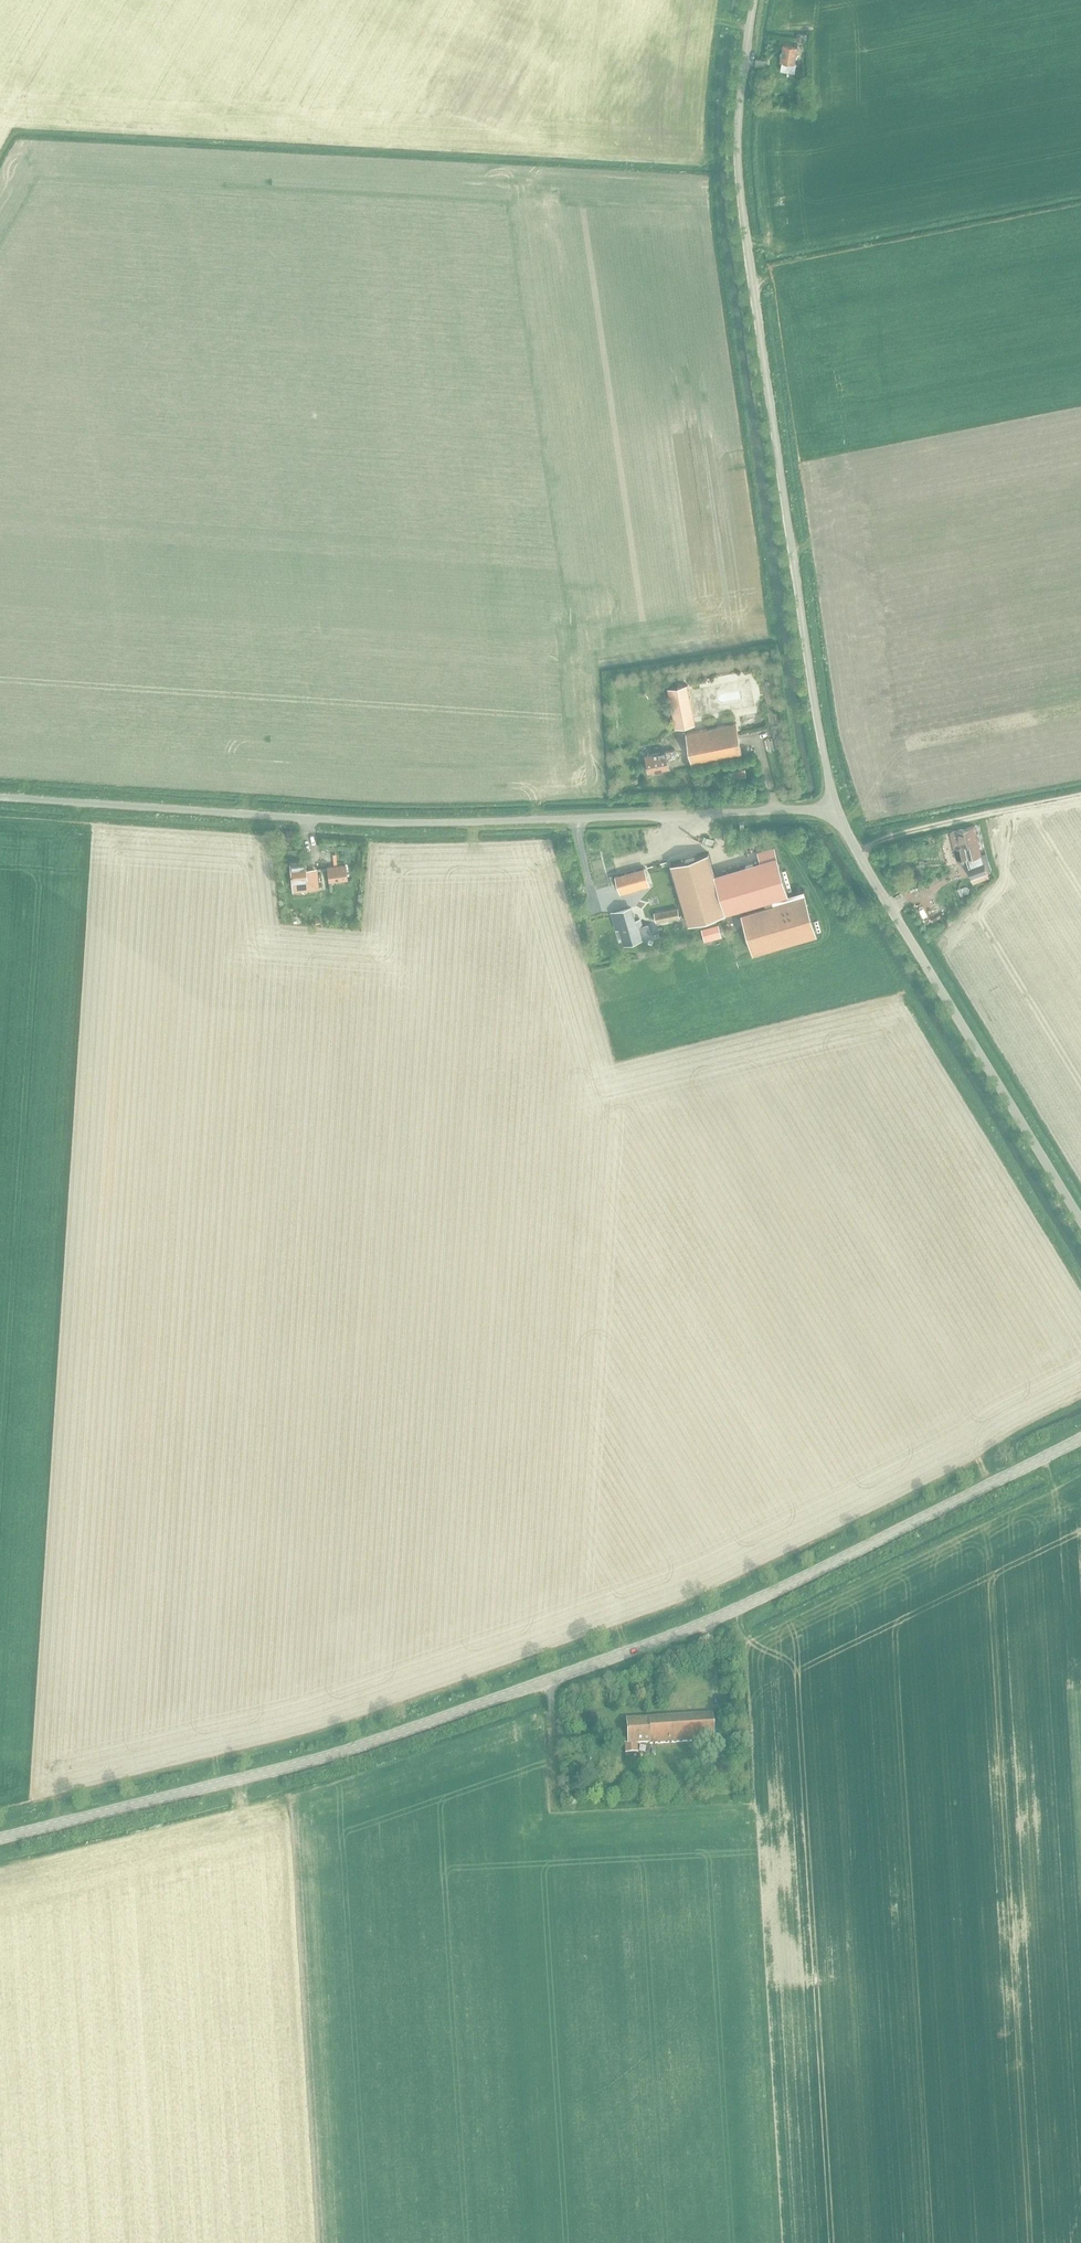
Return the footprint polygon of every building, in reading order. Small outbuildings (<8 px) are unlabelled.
[(808,33),(799,31),(798,39),(807,40),(808,33)] [(781,70),(795,72),(796,63),(795,63),(798,46),(784,43),(781,61),(782,61),(781,70)] [(668,688),(675,727),(695,724),(688,685),(668,688)] [(762,703),(743,709),(745,715),(764,709),(762,703)] [(687,732),(693,762),(742,753),(736,722),(687,732)] [(646,755),(649,771),(670,767),(668,758),(676,757),(675,749),(646,755)] [(733,771),(734,778),(746,777),(745,770),(733,771)] [(975,825),(951,831),(957,860),(980,856),(977,842),(979,842),(975,825)] [(806,893),(774,903),(773,899),(788,894),(775,847),(758,852),(761,861),(727,871),(738,909),(765,901),(766,905),(742,912),(753,952),(818,933),(806,893)] [(670,860),(688,923),(717,915),(699,852),(670,860)] [(314,872),(306,872),(305,862),(290,864),(292,885),(299,884),(298,880),(307,879),(308,889),(316,888),(314,872)] [(983,863),(970,868),(968,869),(973,883),(989,878),(987,872),(990,871),(987,862),(983,863)] [(347,879),(345,865),(328,867),(329,881),(347,879)] [(615,876),(620,893),(650,884),(645,867),(615,876)] [(640,920),(635,922),(631,908),(613,913),(617,927),(620,926),(624,942),(645,936),(640,920)] [(655,913),(657,921),(679,917),(677,908),(655,913)] [(719,924),(702,928),(705,940),(722,935),(719,924)] [(652,1741),(652,1743),(715,1739),(713,1714),(629,1719),(630,1743),(652,1741)]
